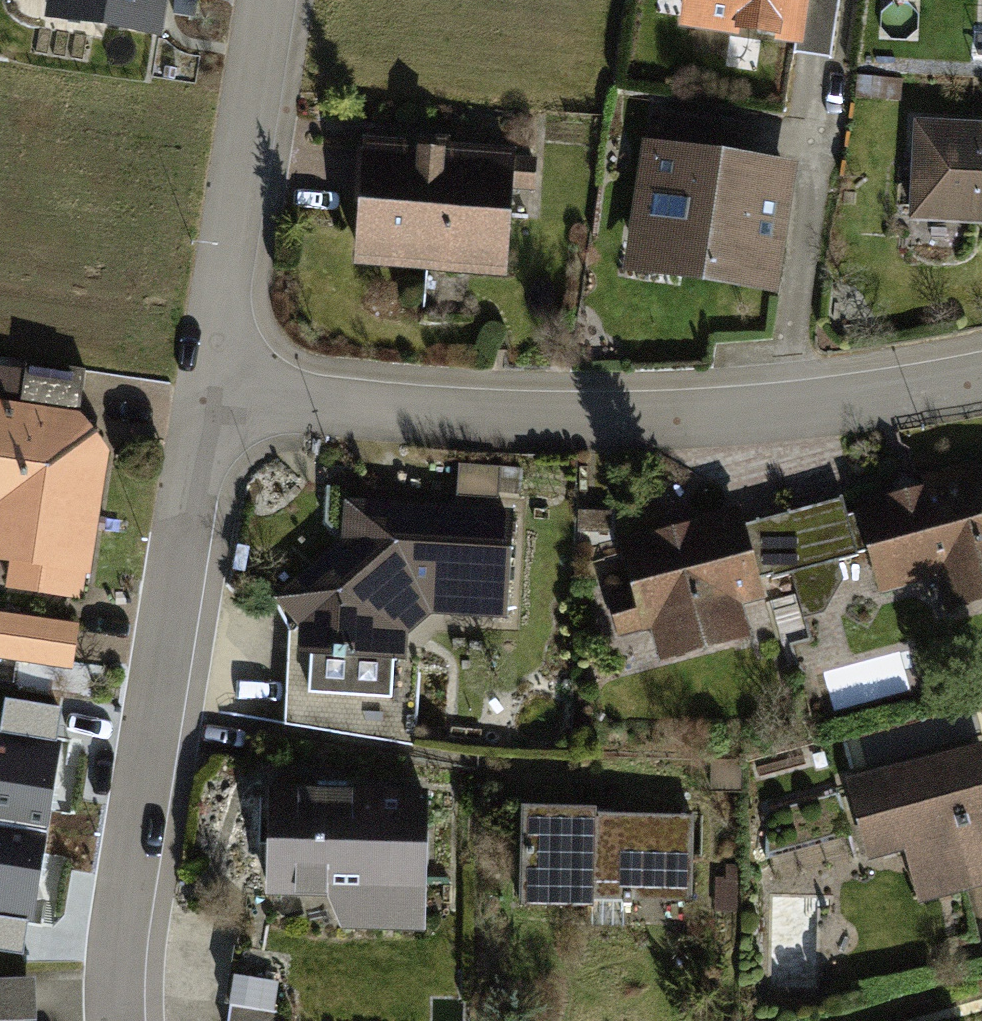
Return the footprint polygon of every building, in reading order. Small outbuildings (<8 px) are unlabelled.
[(45,15),(160,35),(166,0),(47,0),(45,15)] [(679,26),(794,43),(801,44),(807,0),(683,0),(679,26)] [(801,44),(794,43),(793,52),(830,58),(838,0),(807,0),(801,44)] [(661,109),(657,140),(737,152),(742,122),(661,109)] [(913,116),(908,221),(981,225),(981,120),(913,116)] [(516,145),(360,132),(350,267),(506,279),(516,145)] [(657,140),(640,137),(619,270),(775,295),(796,161),(737,152),(657,140)] [(20,402),(80,411),(87,367),(27,358),(20,402)] [(9,560),(4,586),(83,599),(110,450),(80,411),(20,402),(0,398),(0,559),(9,560)] [(855,503),(881,595),(935,580),(943,610),(981,599),(981,463),(977,464),(975,457),(921,473),(924,484),(913,487),(855,503)] [(841,497),(741,524),(756,576),(770,572),(771,577),(790,572),(802,616),(823,610),(842,578),(837,561),(856,556),(841,497)] [(505,617),(512,506),(344,499),(343,539),(272,594),(298,628),(297,650),(309,651),(307,691),(389,695),(391,658),(402,658),(403,634),(430,612),(505,617)] [(741,524),(735,503),(615,538),(628,583),(604,590),(618,639),(647,631),(655,661),(747,635),(738,604),(762,597),(756,576),(741,524)] [(0,612),(0,658),(73,669),(80,624),(0,612)] [(0,729),(0,915),(34,921),(63,739),(0,729)] [(849,782),(871,857),(901,848),(917,903),(981,884),(981,751),(979,742),(849,782)] [(427,785),(266,785),(265,894),(323,894),(337,928),(426,928),(427,785)] [(593,804),(518,803),(517,906),(595,908),(595,902),(692,903),(694,816),(593,814),(593,804)] [(239,1020),(292,1020),(297,978),(245,972),(239,1020)] [(36,1018),(35,976),(0,977),(0,1019),(36,1018)]
